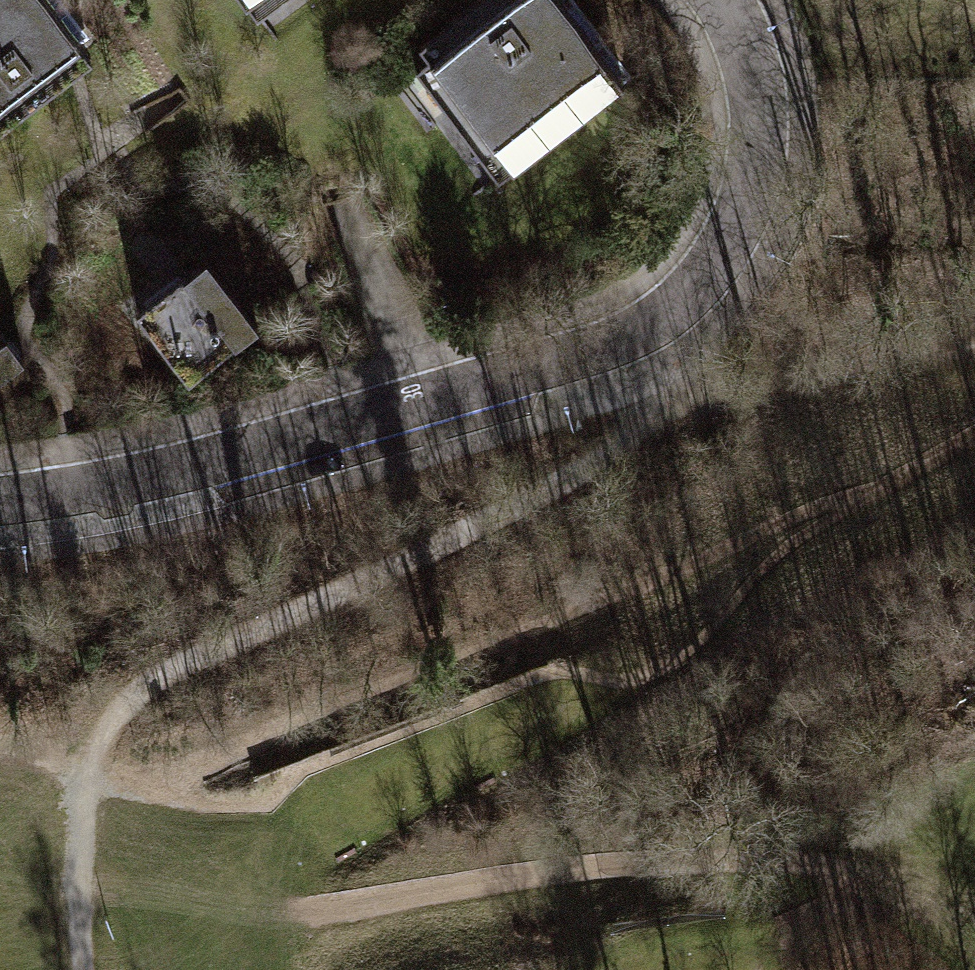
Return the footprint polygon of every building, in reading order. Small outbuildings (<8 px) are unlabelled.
[(89,57),(46,0),(0,0),(0,125),(89,57)] [(256,16),(277,0),(244,0),(256,16)] [(559,0),(471,0),(418,40),(430,56),(415,67),(497,176),(621,83),(559,0)] [(259,323),(202,252),(134,306),(191,377),(259,323)] [(0,325),(0,370),(22,353),(0,325)]
